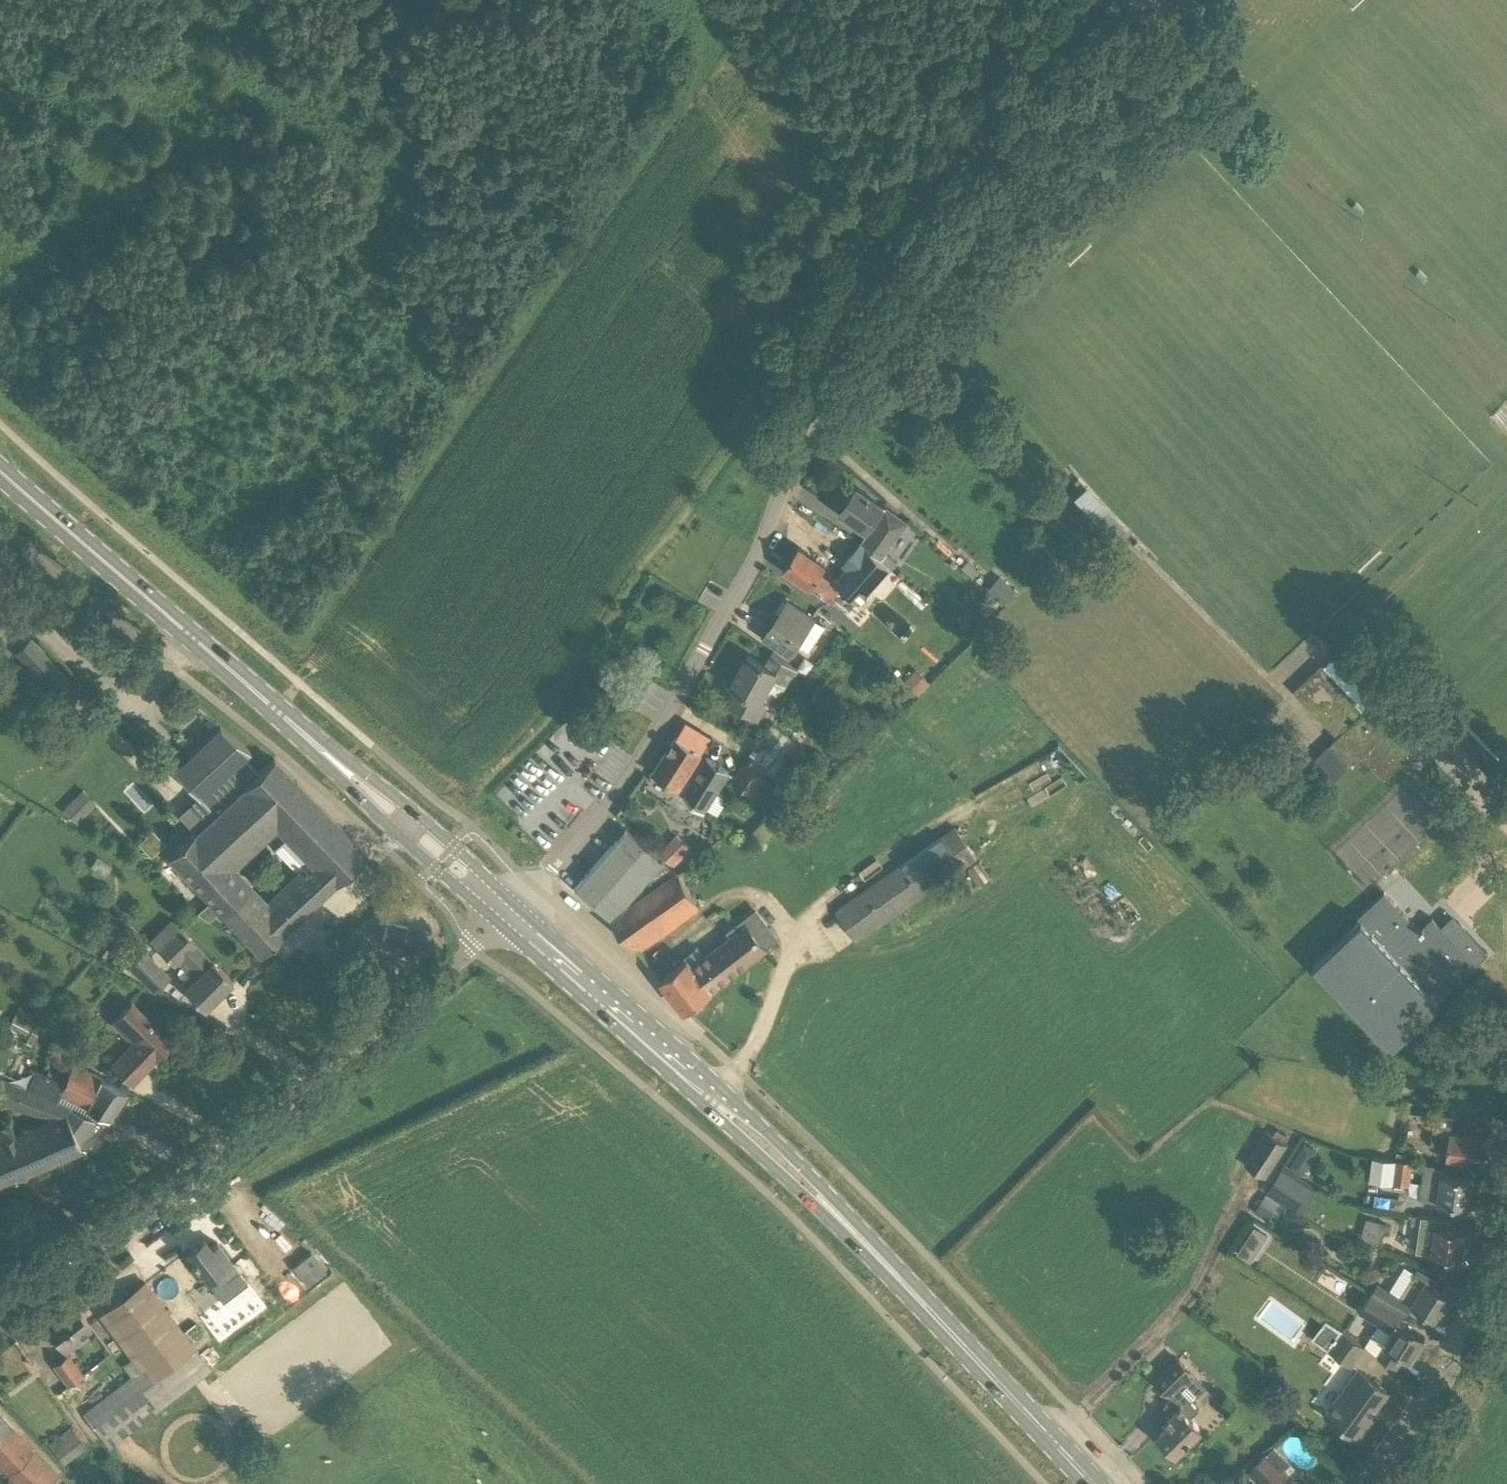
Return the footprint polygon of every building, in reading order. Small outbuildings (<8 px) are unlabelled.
[(1088,485),(1075,496),(1110,533),(1123,522),(1088,485)] [(882,559),(908,523),(885,507),(857,487),(839,512),(867,532),(861,541),(882,559)] [(892,568),(882,559),(861,541),(842,563),(845,566),(833,580),(858,602),(860,603),(892,568)] [(847,614),(858,602),(833,580),(821,572),(825,567),(797,548),(782,569),(809,589),(810,588),(837,606),(847,614)] [(1009,568),(1021,579),(1030,570),(1017,558),(1009,568)] [(1000,576),(987,591),(1003,604),(1016,590),(1000,576)] [(787,600),(770,625),(762,637),(790,656),(799,643),(809,650),(823,628),(825,626),(815,619),(787,600)] [(77,686),(31,638),(15,653),(61,701),(77,686)] [(767,706),(774,709),(787,684),(790,685),(799,670),(773,651),(765,664),(748,654),(730,686),(739,691),(731,704),(759,720),(767,706)] [(1325,663),(1363,705),(1373,696),(1335,654),(1325,663)] [(1294,690),(1337,736),(1311,762),(1331,783),(1354,761),(1365,772),(1372,765),(1385,778),(1413,752),(1390,727),(1391,726),(1379,714),(1385,708),(1376,700),(1365,710),(1322,664),(1294,690)] [(1490,749),(1459,717),(1447,729),(1477,761),(1490,749)] [(772,723),(750,751),(776,770),(797,742),(772,723)] [(261,759),(222,725),(176,768),(217,812),(168,857),(205,895),(236,866),(275,829),(287,841),(278,850),(297,870),(267,899),(292,926),(337,884),(337,883),(367,854),(298,783),(298,782),(297,781),(275,759),(275,758),(261,771),(255,765),(261,759)] [(703,753),(701,752),(676,736),(653,772),(679,789),(703,753)] [(683,792),(706,811),(730,772),(706,756),(683,792)] [(732,780),(755,795),(766,777),(743,762),(732,780)] [(61,810),(76,823),(95,802),(80,789),(61,810)] [(977,857),(955,826),(835,911),(857,942),(977,857)] [(150,856),(165,841),(152,827),(136,842),(150,856)] [(642,841),(626,828),(576,887),(614,919),(623,912),(667,862),(642,841)] [(660,852),(673,864),(689,846),(676,836),(660,852)] [(267,899),(236,866),(205,895),(263,954),(288,929),(289,930),(292,926),(267,899)] [(679,872),(623,912),(614,919),(612,921),(640,952),(701,905),(679,872)] [(1385,892),(1358,917),(1361,920),(1313,965),(1391,1048),(1439,1003),(1437,1001),(1458,980),(1452,974),(1469,957),(1448,934),(1450,932),(1443,925),(1441,927),(1433,917),(1420,929),(1385,892)] [(746,921),(691,964),(712,991),(767,948),(766,947),(779,938),(761,915),(749,925),(746,921)] [(404,943),(405,940),(408,927),(387,922),(383,939),(404,943)] [(199,974),(185,989),(204,1008),(232,980),(213,960),(212,962),(194,943),(195,942),(181,928),(159,949),(173,964),(181,956),(199,974)] [(104,946),(99,953),(105,958),(110,950),(104,946)] [(712,991),(691,964),(687,959),(674,969),(662,954),(650,964),(686,1011),(712,991)] [(137,957),(129,965),(156,991),(170,977),(149,956),(142,963),(137,957)] [(109,1064),(129,1084),(153,1060),(170,1041),(129,1001),(109,1023),(130,1043),(109,1064)] [(9,1025),(27,1034),(37,1016),(18,1007),(9,1025)] [(32,1032),(26,1043),(32,1046),(38,1035),(32,1032)] [(52,1054),(62,1058),(65,1051),(55,1046),(52,1054)] [(72,1062),(63,1082),(58,1094),(85,1107),(100,1078),(101,1075),(72,1062)] [(37,1070),(29,1090),(55,1101),(71,1108),(68,1116),(82,1149),(84,1151),(101,1126),(92,1120),(96,1112),(106,1117),(124,1090),(100,1078),(85,1107),(58,1094),(63,1082),(37,1070)] [(29,1090),(0,1079),(0,1105),(44,1120),(0,1139),(0,1183),(82,1149),(68,1116),(71,1108),(55,1101),(29,1090)] [(1478,1135),(1451,1132),(1453,1116),(1436,1113),(1431,1142),(1448,1145),(1446,1157),(1474,1161),(1478,1135)] [(1287,1144),(1266,1130),(1245,1164),(1266,1178),(1287,1144)] [(1305,1141),(1288,1167),(1302,1176),(1318,1150),(1305,1141)] [(1413,1145),(1406,1155),(1415,1162),(1422,1152),(1413,1145)] [(1369,1181),(1409,1186),(1412,1163),(1372,1157),(1369,1181)] [(1444,1165),(1427,1163),(1423,1184),(1439,1186),(1437,1200),(1468,1205),(1472,1178),(1443,1174),(1444,1165)] [(1281,1168),(1266,1193),(1280,1202),(1300,1214),(1316,1189),(1281,1168)] [(1268,1221),(1280,1202),(1266,1193),(1254,1212),(1268,1221)] [(1438,1218),(1420,1215),(1418,1227),(1423,1228),(1422,1237),(1433,1239),(1431,1253),(1460,1256),(1464,1230),(1436,1227),(1438,1218)] [(1386,1224),(1366,1219),(1359,1242),(1380,1248),(1386,1224)] [(198,1320),(216,1345),(265,1307),(232,1264),(233,1262),(218,1241),(210,1247),(203,1237),(185,1250),(208,1281),(223,1301),(198,1320)] [(1244,1243),(1237,1253),(1251,1262),(1258,1252),(1244,1243)] [(1383,1301),(1386,1303),(1406,1314),(1412,1304),(1436,1319),(1451,1296),(1437,1287),(1440,1283),(1417,1268),(1400,1295),(1389,1289),(1383,1301)] [(140,1370),(130,1378),(83,1413),(98,1432),(198,1355),(143,1282),(99,1315),(140,1370)] [(1399,1321),(1403,1314),(1369,1294),(1359,1312),(1391,1331),(1376,1356),(1396,1368),(1403,1357),(1410,1361),(1412,1358),(1414,1359),(1416,1358),(1420,1353),(1419,1350),(1417,1349),(1425,1337),(1399,1321)] [(77,1338),(90,1328),(70,1299),(49,1314),(51,1317),(43,1323),(64,1353),(80,1341),(77,1338)] [(1312,1338),(1329,1350),(1343,1331),(1326,1319),(1312,1338)] [(1329,1350),(1351,1366),(1365,1347),(1343,1331),(1329,1350)] [(52,1366),(67,1386),(83,1374),(67,1354),(52,1366)] [(1200,1409),(1194,1404),(1209,1390),(1191,1371),(1178,1359),(1156,1381),(1172,1397),(1165,1405),(1172,1413),(1165,1419),(1169,1424),(1158,1435),(1175,1453),(1200,1429),(1190,1418),(1200,1409)] [(1372,1416),(1368,1414),(1387,1389),(1356,1367),(1322,1412),(1356,1437),(1372,1416)] [(16,1483),(49,1483),(59,1474),(13,1427),(12,1428),(0,1414),(0,1467),(16,1483)] [(87,1447),(69,1425),(47,1444),(64,1464),(87,1447)] [(1291,1462),(1275,1445),(1248,1470),(1261,1483),(1279,1483),(1290,1473),(1285,1468),(1291,1462)]
